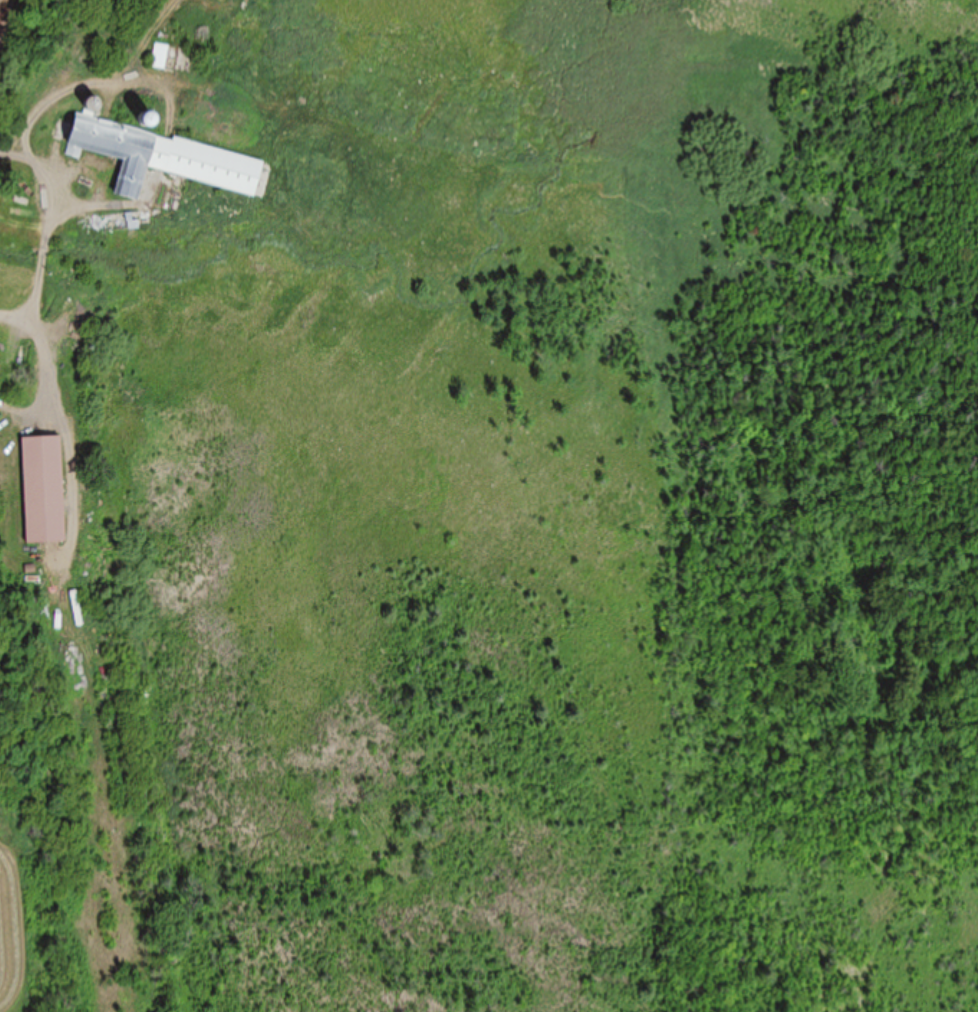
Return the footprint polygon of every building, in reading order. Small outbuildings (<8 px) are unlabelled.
[(167,46),(154,46),(153,69),(165,69),(167,46)] [(262,159),(72,116),(63,156),(80,160),(82,152),(121,161),(113,196),(138,201),(145,171),(254,195),(262,159)] [(104,216),(105,224),(115,223),(116,232),(140,229),(138,212),(104,216)] [(22,438),(26,545),(64,543),(60,437),(22,438)]
